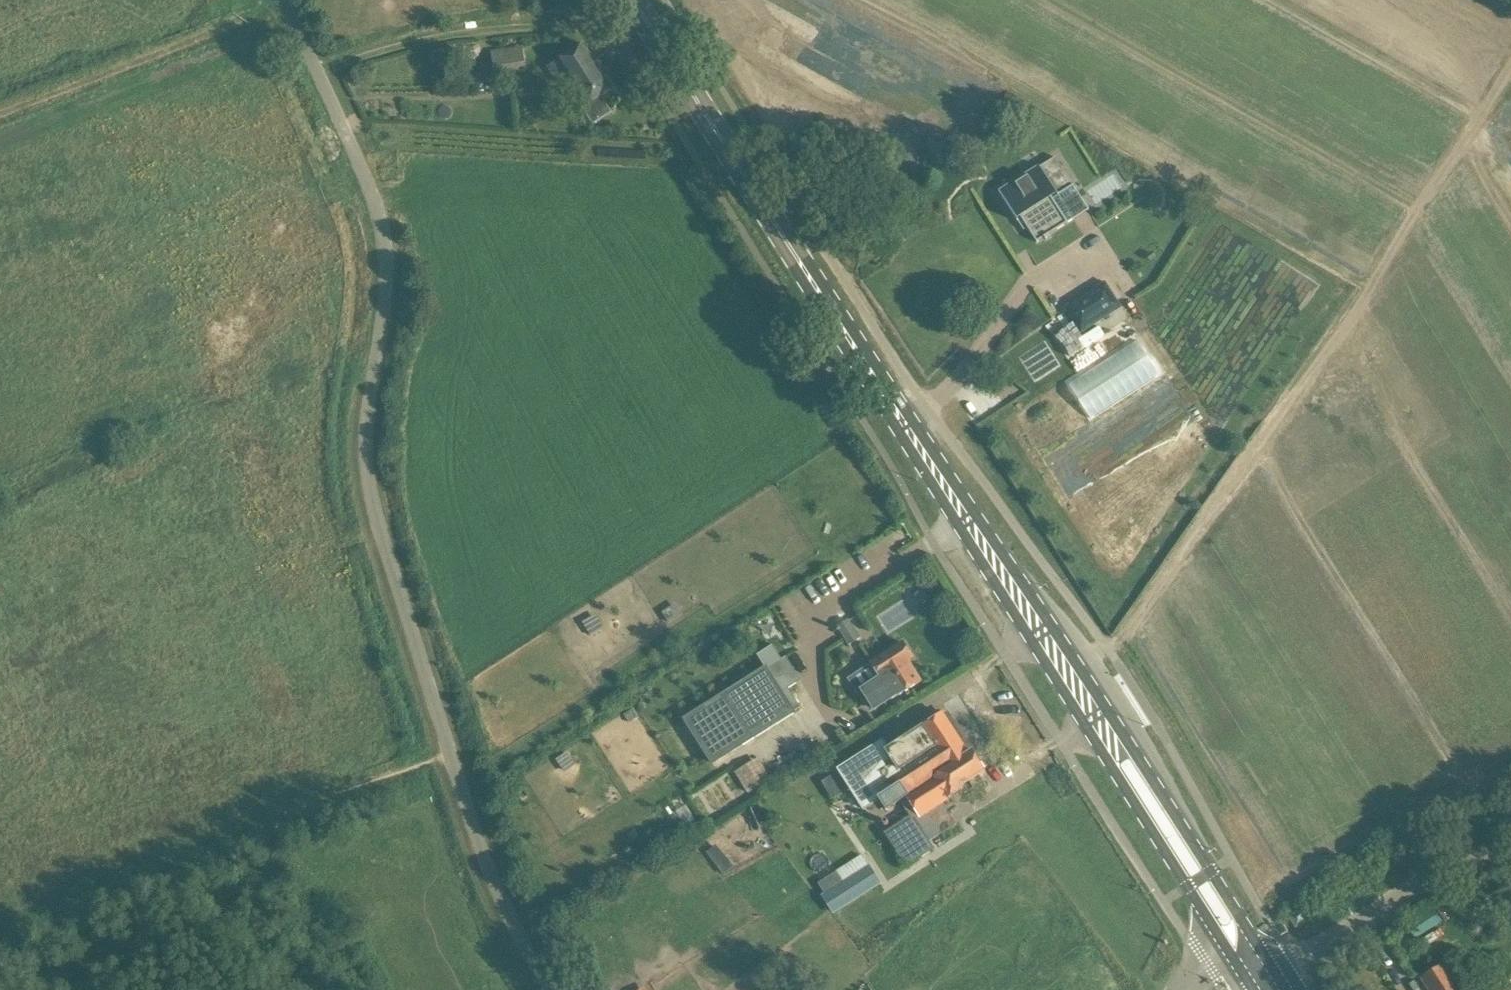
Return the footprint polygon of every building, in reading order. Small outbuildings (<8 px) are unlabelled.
[(572,80),(588,105),(613,89),(584,43),(549,66),(562,87),(572,80)] [(523,45),(491,50),(494,73),(527,68),(523,45)] [(442,50),(431,50),(431,61),(442,61),(442,50)] [(1030,225),(1027,226),(1038,242),(1045,237),(1046,240),(1051,237),(1050,234),(1069,222),(1052,195),(1056,192),(1059,196),(1060,195),(1074,186),(1056,157),(1000,192),(1018,222),(1019,221),(1019,220),(1025,217),(1030,225)] [(1081,332),(1098,322),(1122,307),(1106,282),(1065,307),(1081,332)] [(851,643),(859,638),(849,619),(840,625),(851,643)] [(864,689),(876,709),(921,681),(909,661),(914,658),(903,641),(871,661),(882,678),(864,689)] [(783,692),(802,680),(787,656),(768,669),(766,667),(686,718),(714,762),(795,711),(783,692)] [(913,817),(887,833),(908,864),(933,848),(929,842),(957,824),(943,802),(950,798),(949,797),(963,787),(962,785),(986,770),(973,750),(970,753),(944,713),(889,748),(884,741),(840,769),(865,809),(881,799),(888,810),(902,800),(913,817)] [(771,779),(765,768),(753,776),(747,765),(735,771),(748,793),(771,779)] [(733,867),(716,844),(706,851),(723,874),(733,867)] [(816,881),(834,911),(882,881),(863,852),(816,881)] [(1407,924),(1415,938),(1442,920),(1434,907),(1407,924)] [(1302,910),(1292,917),(1297,926),(1308,920),(1302,910)] [(1460,989),(1461,988),(1444,963),(1422,977),(1430,989),(1460,989)]
